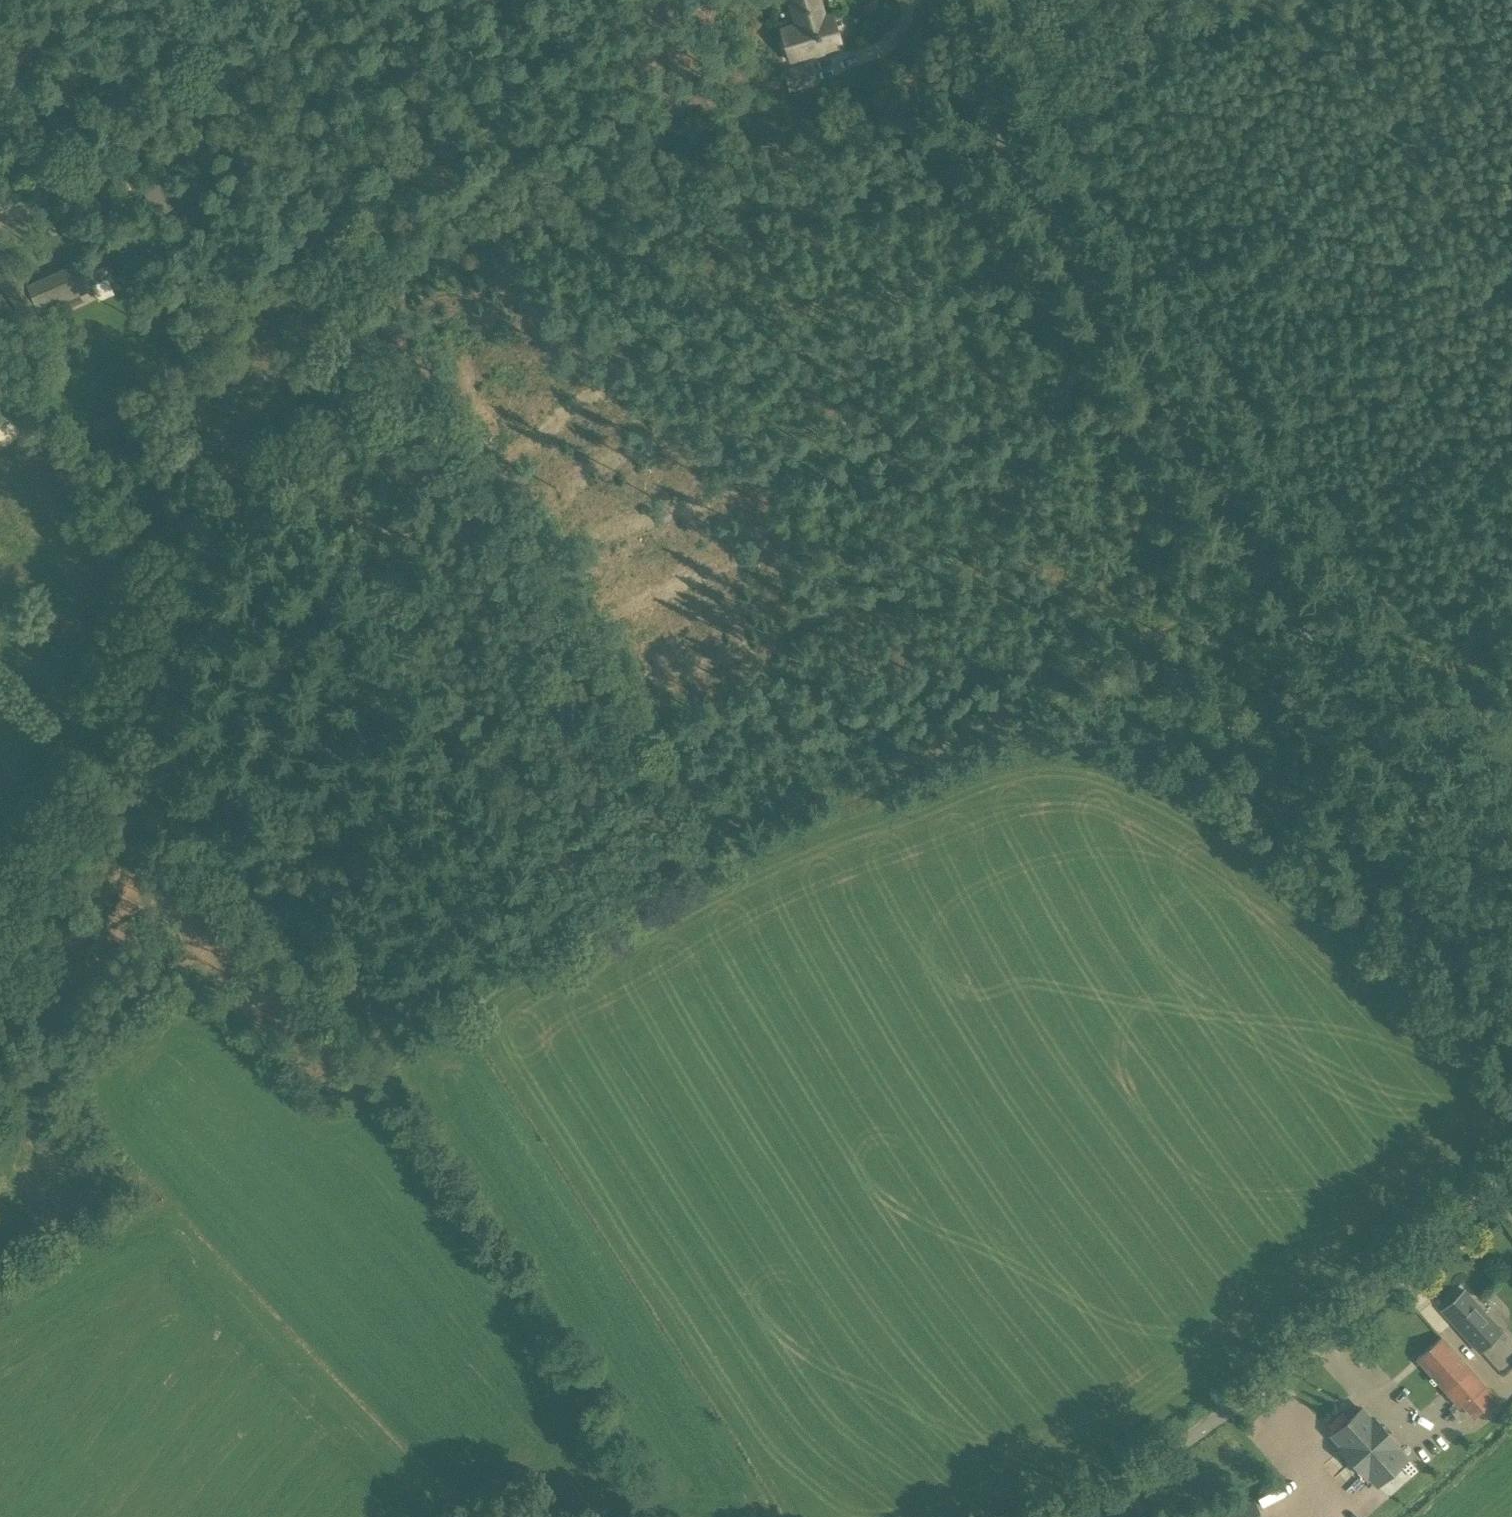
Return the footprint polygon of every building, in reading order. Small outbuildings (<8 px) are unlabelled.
[(818,0),(790,0),(797,24),(781,29),(790,59),(840,44),(831,14),(823,17),(818,0)] [(790,89),(813,83),(808,64),(785,70),(790,89)] [(12,204),(8,193),(0,196),(0,208),(12,204)] [(29,289),(40,312),(117,277),(106,254),(29,289)] [(1480,1351),(1501,1331),(1464,1290),(1442,1310),(1480,1351)] [(1473,1418),(1495,1398),(1441,1337),(1417,1358),(1461,1407),(1462,1406),(1473,1418)] [(1362,1408),(1332,1434),(1342,1444),(1340,1446),(1366,1476),(1368,1474),(1377,1484),(1407,1458),(1398,1447),(1399,1446),(1373,1416),(1371,1418),(1362,1408)] [(1254,1497),(1215,1513),(1217,1516),(1262,1516),(1254,1497)]
